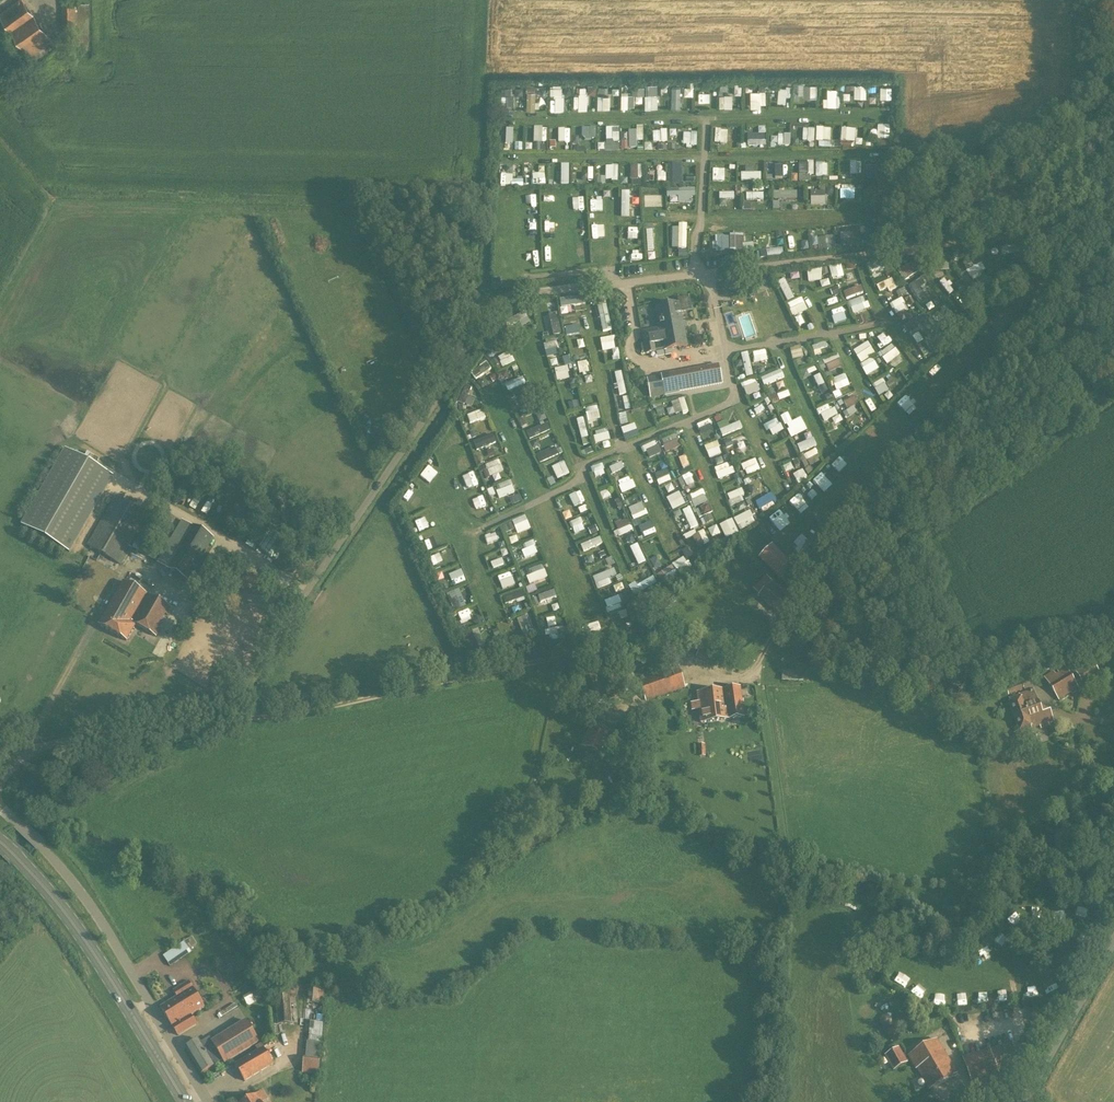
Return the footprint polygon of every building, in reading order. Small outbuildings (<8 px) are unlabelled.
[(0,13),(0,15),(31,57),(53,41),(24,0),(18,0),(0,13)] [(62,2),(62,32),(74,32),(74,43),(90,43),(89,2),(62,2)] [(866,97),(867,83),(855,82),(854,97),(866,97)] [(564,109),(563,83),(549,84),(551,110),(564,109)] [(645,106),(658,106),(658,83),(645,83),(645,106)] [(817,96),(817,83),(804,83),(804,96),(817,96)] [(579,94),(574,94),(574,109),(588,109),(587,94),(597,94),(597,85),(579,85),(579,94)] [(777,101),(785,102),(787,86),(779,85),(777,101)] [(514,109),(513,86),(501,86),(502,110),(514,109)] [(526,108),(537,108),(537,86),(526,86),(526,108)] [(599,94),(609,94),(609,86),(599,86),(599,94)] [(621,92),(621,106),(634,106),(634,94),(644,94),(645,86),(633,86),(632,92),(621,92)] [(824,106),(842,105),(841,86),(827,87),(828,97),(823,97),(824,106)] [(880,98),(891,98),(891,86),(880,86),(880,98)] [(766,89),(750,89),(750,105),(766,105),(766,89)] [(685,107),(685,93),(671,92),(671,107),(685,107)] [(719,107),(732,107),(732,93),(719,93),(719,107)] [(597,108),(610,108),(610,95),(597,95),(597,108)] [(637,141),(643,141),(643,125),(636,125),(636,130),(628,130),(628,142),(621,142),(621,148),(637,148),(637,141)] [(581,139),(595,139),(596,126),(581,126),(581,139)] [(597,142),(598,151),(620,150),(619,126),(606,127),(606,142),(597,142)] [(888,139),(889,126),(881,126),(880,138),(888,139)] [(547,150),(547,127),(533,127),(533,150),(547,150)] [(816,127),(816,147),(830,147),(830,127),(816,127)] [(803,128),(802,141),(814,141),(814,128),(803,128)] [(841,142),(855,142),(855,128),(841,128),(841,142)] [(558,142),(570,142),(570,129),(559,129),(558,142)] [(667,142),(666,130),(653,130),(653,142),(667,142)] [(684,147),(697,147),(696,131),(684,132),(684,147)] [(747,134),(747,146),(765,145),(765,133),(747,134)] [(721,134),(722,147),(735,147),(735,134),(721,134)] [(790,134),(771,134),(771,145),(790,145),(790,134)] [(814,160),(798,161),(799,174),(814,174),(814,160)] [(862,175),(862,161),(849,161),(849,175),(862,175)] [(815,175),(827,176),(827,162),(815,162),(815,175)] [(642,164),(630,164),(630,178),(643,177),(642,164)] [(618,181),(618,165),(605,165),(605,181),(618,181)] [(788,177),(788,165),(775,165),(775,177),(788,177)] [(866,166),(866,178),(877,178),(877,166),(866,166)] [(668,181),(680,181),(680,167),(668,167),(668,181)] [(725,181),(725,168),(712,168),(712,181),(725,181)] [(512,181),(512,169),(500,169),(500,181),(512,181)] [(826,204),(825,185),(820,186),(820,190),(810,191),(811,205),(826,204)] [(841,199),(855,199),(854,185),(840,186),(841,199)] [(658,189),(642,189),(642,200),(659,199),(658,189)] [(774,190),(774,199),(797,199),(797,190),(774,190)] [(634,213),(622,214),(623,225),(634,224),(634,213)] [(637,239),(638,228),(628,228),(627,239),(637,239)] [(647,250),(654,250),(653,229),(646,230),(647,250)] [(840,246),(859,245),(859,238),(850,238),(850,232),(840,233),(840,246)] [(715,235),(716,250),(753,250),(753,243),(743,243),(743,235),(715,235)] [(818,250),(835,249),(835,235),(818,236),(818,250)] [(766,256),(783,253),(782,248),(765,250),(766,256)] [(869,271),(885,266),(883,259),(867,264),(869,271)] [(904,279),(919,270),(913,260),(898,270),(904,279)] [(980,262),(966,269),(971,279),(985,272),(980,262)] [(832,279),(844,276),(841,263),(829,266),(832,279)] [(822,280),(822,268),(807,269),(807,281),(822,280)] [(972,299),(992,283),(986,275),(966,291),(972,299)] [(908,285),(921,303),(926,299),(919,289),(926,284),(921,276),(908,285)] [(880,294),(896,286),(892,277),(876,285),(880,294)] [(784,278),(777,281),(787,301),(794,298),(784,278)] [(820,281),(822,288),(830,285),(828,278),(820,281)] [(948,294),(953,291),(945,278),(940,281),(948,294)] [(844,297),(856,293),(852,280),(840,283),(844,297)] [(566,309),(578,309),(578,297),(566,297),(566,309)] [(642,332),(643,338),(644,344),(642,344),(641,346),(642,351),(643,352),(645,352),(646,354),(687,346),(681,313),(691,311),(689,297),(678,299),(679,304),(656,308),(659,329),(642,332)] [(787,302),(792,316),(807,311),(803,297),(787,302)] [(867,297),(849,300),(851,313),(869,310),(867,297)] [(890,303),(896,314),(907,309),(902,297),(890,303)] [(844,307),(831,311),(832,316),(846,312),(844,307)] [(905,324),(909,331),(929,320),(924,312),(905,324)] [(931,317),(944,333),(950,328),(938,312),(931,317)] [(866,314),(857,317),(860,325),(869,322),(866,314)] [(795,317),(798,326),(805,324),(801,315),(795,317)] [(547,336),(558,334),(557,324),(545,325),(547,336)] [(918,332),(913,336),(917,343),(923,340),(918,332)] [(613,337),(601,338),(602,350),(615,349),(613,337)] [(543,344),(546,357),(559,354),(556,341),(543,344)] [(868,341),(853,350),(860,363),(876,354),(868,341)] [(886,365),(900,354),(892,343),(878,354),(886,365)] [(801,346),(790,347),(792,359),(803,357),(801,346)] [(621,357),(619,347),(612,349),(614,358),(621,357)] [(755,363),(768,359),(765,349),(752,352),(755,363)] [(748,351),(740,353),(745,377),(753,375),(748,351)] [(510,352),(498,356),(502,366),(513,362),(510,352)] [(824,359),(828,371),(842,366),(839,354),(824,359)] [(860,365),(867,375),(878,367),(871,357),(860,365)] [(476,380),(491,368),(485,360),(470,372),(476,380)] [(586,360),(577,362),(579,374),(588,372),(586,360)] [(567,365),(554,369),(557,381),(570,378),(567,365)] [(719,365),(646,378),(650,398),(679,394),(679,392),(722,384),(719,365)] [(774,370),(762,375),(767,387),(779,383),(774,370)] [(621,371),(614,372),(620,395),(627,394),(621,371)] [(837,390),(850,385),(845,373),(832,378),(837,390)] [(820,374),(813,377),(821,394),(828,391),(820,374)] [(523,377),(504,384),(507,391),(526,384),(523,377)] [(746,396),(760,390),(756,379),(742,384),(746,396)] [(879,396),(889,390),(882,379),(872,385),(879,396)] [(470,395),(473,388),(466,384),(458,401),(471,407),(475,398),(470,395)] [(840,396),(845,409),(859,403),(854,391),(840,396)] [(669,416),(688,411),(685,397),(671,401),(672,407),(667,408),(669,416)] [(570,426),(584,422),(578,399),(568,402),(570,410),(567,411),(570,426)] [(838,416),(835,407),(829,409),(828,405),(818,409),(822,421),(838,416)] [(587,421),(599,419),(598,406),(585,407),(587,421)] [(846,418),(855,413),(852,407),(843,412),(846,418)] [(483,409),(467,415),(471,424),(486,418),(483,409)] [(838,414),(832,419),(836,425),(842,420),(838,414)] [(799,426),(804,425),(801,417),(787,422),(796,447),(809,442),(805,431),(801,432),(799,426)] [(777,418),(765,425),(770,436),(783,430),(777,418)] [(621,425),(624,437),(649,431),(646,419),(621,425)] [(701,434),(713,429),(709,419),(697,424),(701,434)] [(740,421),(730,425),(727,419),(717,423),(722,436),(743,429),(740,421)] [(529,440),(550,430),(547,422),(526,432),(529,440)] [(473,439),(476,450),(496,444),(493,433),(473,439)] [(665,452),(680,447),(676,435),(660,440),(665,452)] [(744,439),(739,441),(737,435),(730,437),(736,455),(748,451),(744,439)] [(642,446),(648,458),(662,452),(656,440),(642,446)] [(704,446),(709,458),(722,453),(717,440),(704,446)] [(555,448),(536,454),(539,462),(558,456),(555,448)] [(816,448),(803,454),(809,467),(822,461),(816,448)] [(682,467),(690,464),(687,454),(678,457),(682,467)] [(620,456),(606,462),(611,474),(625,468),(620,456)] [(741,464),(746,475),(760,470),(755,458),(741,464)] [(485,464),(490,476),(504,471),(499,459),(485,464)] [(719,479),(735,473),(731,461),(714,468),(719,479)] [(551,467),(557,479),(569,474),(563,462),(551,467)] [(591,466),(594,477),(606,474),(603,463),(591,466)] [(428,465),(420,476),(431,484),(439,472),(428,465)] [(485,465),(480,467),(485,479),(490,478),(485,465)] [(654,474),(659,486),(672,481),(667,469),(654,474)] [(690,472),(682,476),(687,487),(695,483),(690,472)] [(617,482),(622,493),(636,488),(631,476),(617,482)] [(494,486),(499,498),(515,492),(510,480),(494,486)] [(603,500),(611,496),(608,489),(600,492),(603,500)] [(689,495),(695,507),(708,501),(702,489),(689,495)] [(726,493),(730,506),(745,501),(741,489),(726,493)] [(568,495),(573,506),(582,503),(577,492),(568,495)] [(672,509),(684,504),(679,492),(667,497),(672,509)] [(762,513),(778,504),(771,492),(755,501),(762,513)] [(509,499),(512,505),(521,501),(518,495),(509,499)] [(125,553),(147,514),(115,496),(113,501),(99,525),(87,546),(121,565),(128,555),(125,553)] [(103,496),(89,519),(95,522),(99,525),(113,501),(103,496)] [(628,508),(633,520),(647,514),(642,502),(628,508)] [(697,508),(701,516),(713,512),(710,503),(697,508)] [(673,512),(676,519),(685,514),(681,508),(673,512)] [(741,529),(754,522),(749,511),(735,518),(741,529)] [(682,518),(686,530),(699,525),(695,514),(682,518)] [(512,520),(518,534),(530,529),(525,515),(512,520)] [(712,515),(702,518),(703,523),(714,520),(712,515)] [(581,517),(569,522),(574,534),(586,529),(581,517)] [(627,518),(614,524),(620,536),(632,530),(627,518)] [(719,524),(726,538),(739,532),(732,518),(719,524)] [(89,519),(79,536),(84,540),(95,522),(89,519)] [(157,563),(188,581),(208,547),(205,545),(210,535),(182,520),(157,563)] [(642,537),(655,534),(652,522),(640,525),(642,537)] [(709,528),(712,536),(719,533),(715,526),(709,528)] [(703,528),(691,534),(698,548),(710,542),(703,528)] [(509,538),(512,544),(518,542),(516,535),(509,538)] [(523,544),(525,550),(522,552),(525,559),(539,553),(532,540),(523,544)] [(799,572),(772,545),(759,558),(785,585),(799,572)] [(600,557),(607,554),(603,547),(596,550),(600,557)] [(596,549),(585,552),(588,562),(599,559),(596,549)] [(675,569),(687,565),(683,553),(671,558),(675,569)] [(502,557),(490,562),(494,573),(506,568),(502,557)] [(607,567),(614,564),(611,557),(604,560),(607,567)] [(656,557),(650,560),(655,570),(661,566),(656,557)] [(671,564),(658,573),(665,583),(678,574),(671,564)] [(528,570),(532,581),(546,577),(542,565),(528,570)] [(598,590),(612,583),(609,578),(616,575),(613,567),(592,577),(598,590)] [(497,577),(503,590),(516,584),(510,571),(497,577)] [(629,587),(635,599),(642,595),(641,591),(657,584),(653,575),(629,587)] [(753,589),(759,595),(758,596),(776,615),(791,598),(773,581),(772,581),(766,575),(753,589)] [(263,578),(244,578),(244,589),(263,590),(263,578)] [(171,609),(124,582),(99,625),(127,641),(135,625),(156,637),(160,629),(158,628),(165,614),(168,616),(171,609)] [(621,584),(614,586),(616,592),(623,589),(621,584)] [(450,610),(465,606),(461,589),(445,593),(450,610)] [(502,596),(505,605),(525,599),(522,589),(502,596)] [(540,601),(556,595),(553,589),(537,595),(540,601)] [(669,593),(655,603),(662,612),(676,602),(669,593)] [(619,596),(604,599),(607,612),(622,609),(619,596)] [(469,609),(457,613),(460,623),(472,619),(469,609)] [(528,614),(516,618),(524,638),(535,634),(528,614)] [(598,621),(577,628),(580,636),(601,629),(598,621)] [(548,629),(550,642),(565,639),(563,626),(548,629)] [(472,652),(485,647),(477,628),(464,633),(472,652)] [(160,636),(151,653),(162,658),(170,641),(160,636)] [(676,660),(669,662),(672,670),(639,680),(646,701),(685,688),(676,660)] [(1075,670),(1080,679),(1081,681),(1098,671),(1092,660),(1075,670)] [(1045,679),(1058,701),(1078,688),(1065,668),(1045,679)] [(782,670),(782,681),(803,681),(803,671),(782,670)] [(603,678),(606,700),(620,698),(618,676),(603,678)] [(1021,682),(1005,687),(1008,696),(1024,690),(1021,682)] [(740,687),(724,689),(726,699),(728,698),(731,719),(744,717),(740,687)] [(724,689),(706,692),(708,703),(711,702),(711,705),(720,704),(722,720),(731,719),(728,698),(726,699),(724,689)] [(1014,733),(1016,741),(1033,735),(1031,729),(1053,721),(1050,712),(1042,715),(1033,690),(1019,695),(1020,697),(1009,701),(1020,731),(1014,733)] [(708,703),(706,692),(697,693),(701,723),(722,720),(720,704),(711,705),(711,702),(708,703)] [(582,745),(602,753),(609,731),(591,724),(582,745)] [(192,937),(163,956),(170,967),(191,953),(189,949),(197,944),(192,937)] [(903,951),(894,944),(889,950),(898,957),(903,951)] [(226,959),(230,966),(235,963),(231,955),(226,959)] [(174,991),(177,997),(192,988),(188,982),(174,991)] [(192,988),(177,997),(182,1004),(180,1005),(184,1012),(188,1018),(190,1016),(204,1007),(192,988)] [(324,991),(310,991),(310,1003),(325,1002),(324,991)] [(275,995),(277,1024),(292,1023),(290,994),(275,995)] [(161,1007),(169,1021),(184,1012),(180,1005),(182,1004),(177,997),(161,1007)] [(184,1012),(169,1021),(178,1035),(196,1025),(190,1016),(188,1018),(184,1012)] [(187,1047),(203,1073),(222,1061),(224,1064),(259,1043),(245,1020),(212,1041),(210,1037),(199,1044),(197,1041),(187,1047)] [(309,1040),(322,1040),(323,1021),(309,1021),(309,1040)] [(894,1070),(906,1063),(911,1060),(916,1068),(928,1090),(936,1085),(956,1074),(936,1040),(909,1056),(904,1059),(900,1052),(898,1048),(886,1056),(894,1070)] [(235,1065),(245,1081),(273,1065),(264,1050),(271,1044),(270,1042),(261,1046),(261,1045),(256,1048),(258,1051),(235,1065)] [(307,1042),(305,1058),(319,1058),(320,1043),(307,1042)] [(990,1049),(962,1057),(973,1088),(1000,1079),(998,1072),(1019,1066),(1012,1042),(990,1048),(990,1049)] [(319,1058),(305,1058),(303,1058),(302,1074),(314,1075),(313,1079),(317,1080),(318,1075),(320,1059),(319,1058)] [(267,1099),(263,1092),(245,1101),(262,1101),(267,1099)]
